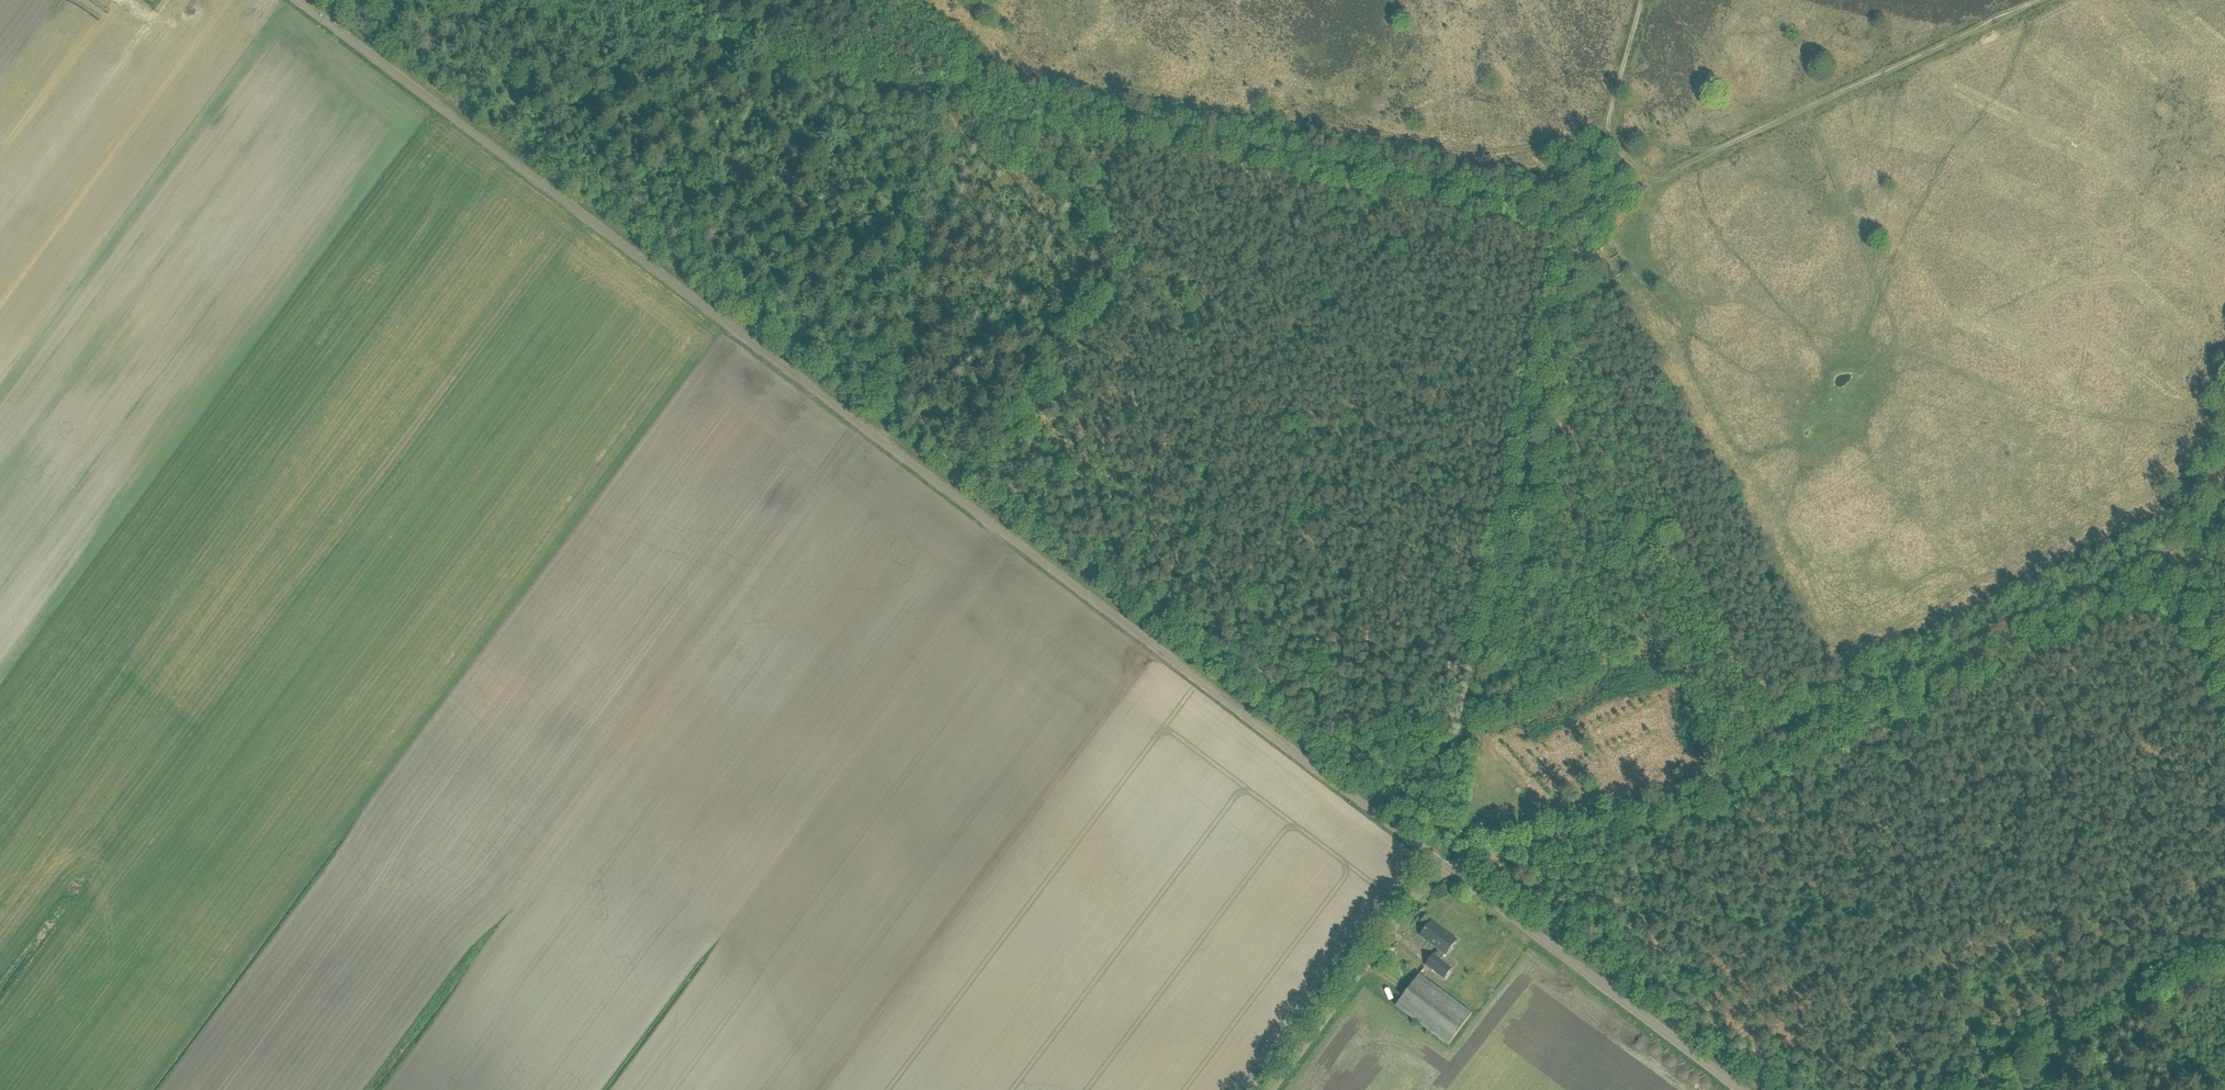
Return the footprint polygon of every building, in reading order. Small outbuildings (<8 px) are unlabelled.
[(1426,965),(1444,978),(1452,968),(1441,960),(1445,954),(1446,955),(1457,940),(1432,921),(1420,936),(1439,950),(1435,955),(1434,955),(1426,965)] [(1397,1006),(1450,1045),(1474,1012),(1421,973),(1397,1006)]
